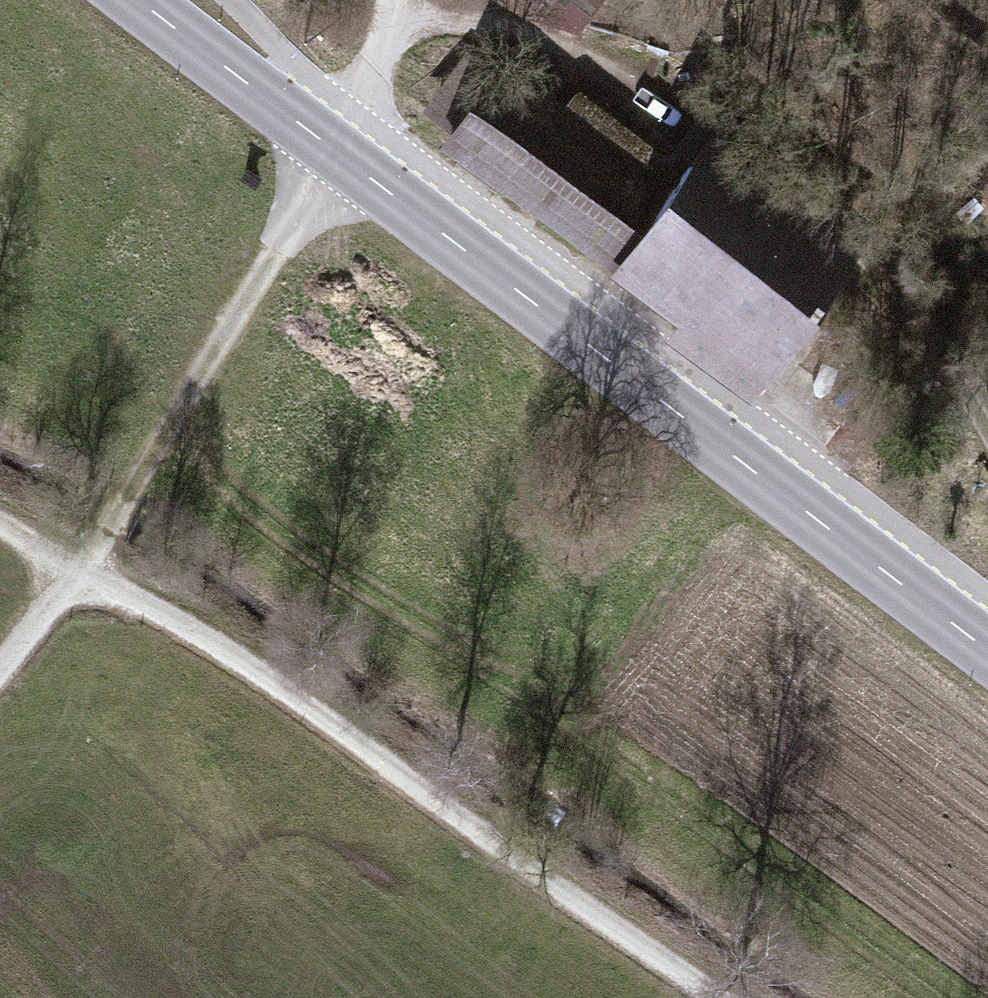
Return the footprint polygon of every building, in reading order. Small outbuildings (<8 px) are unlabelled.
[(546,19),(569,27),(573,22),(584,23),(602,0),(521,0),(546,19)] [(447,125),(437,137),(672,309),(658,329),(749,396),(877,222),(705,95),(664,151),(580,89),(567,107),(499,57),(494,64),(466,43),(420,105),(447,125)]
